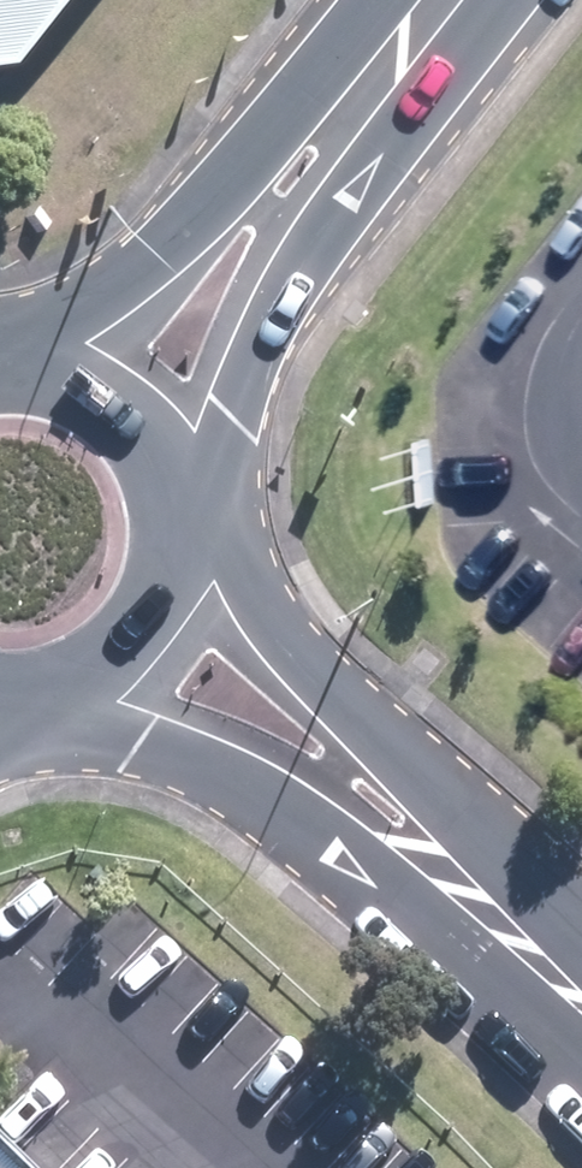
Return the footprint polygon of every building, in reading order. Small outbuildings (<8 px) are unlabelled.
[(49,0),(0,0),(0,58),(49,0)]
